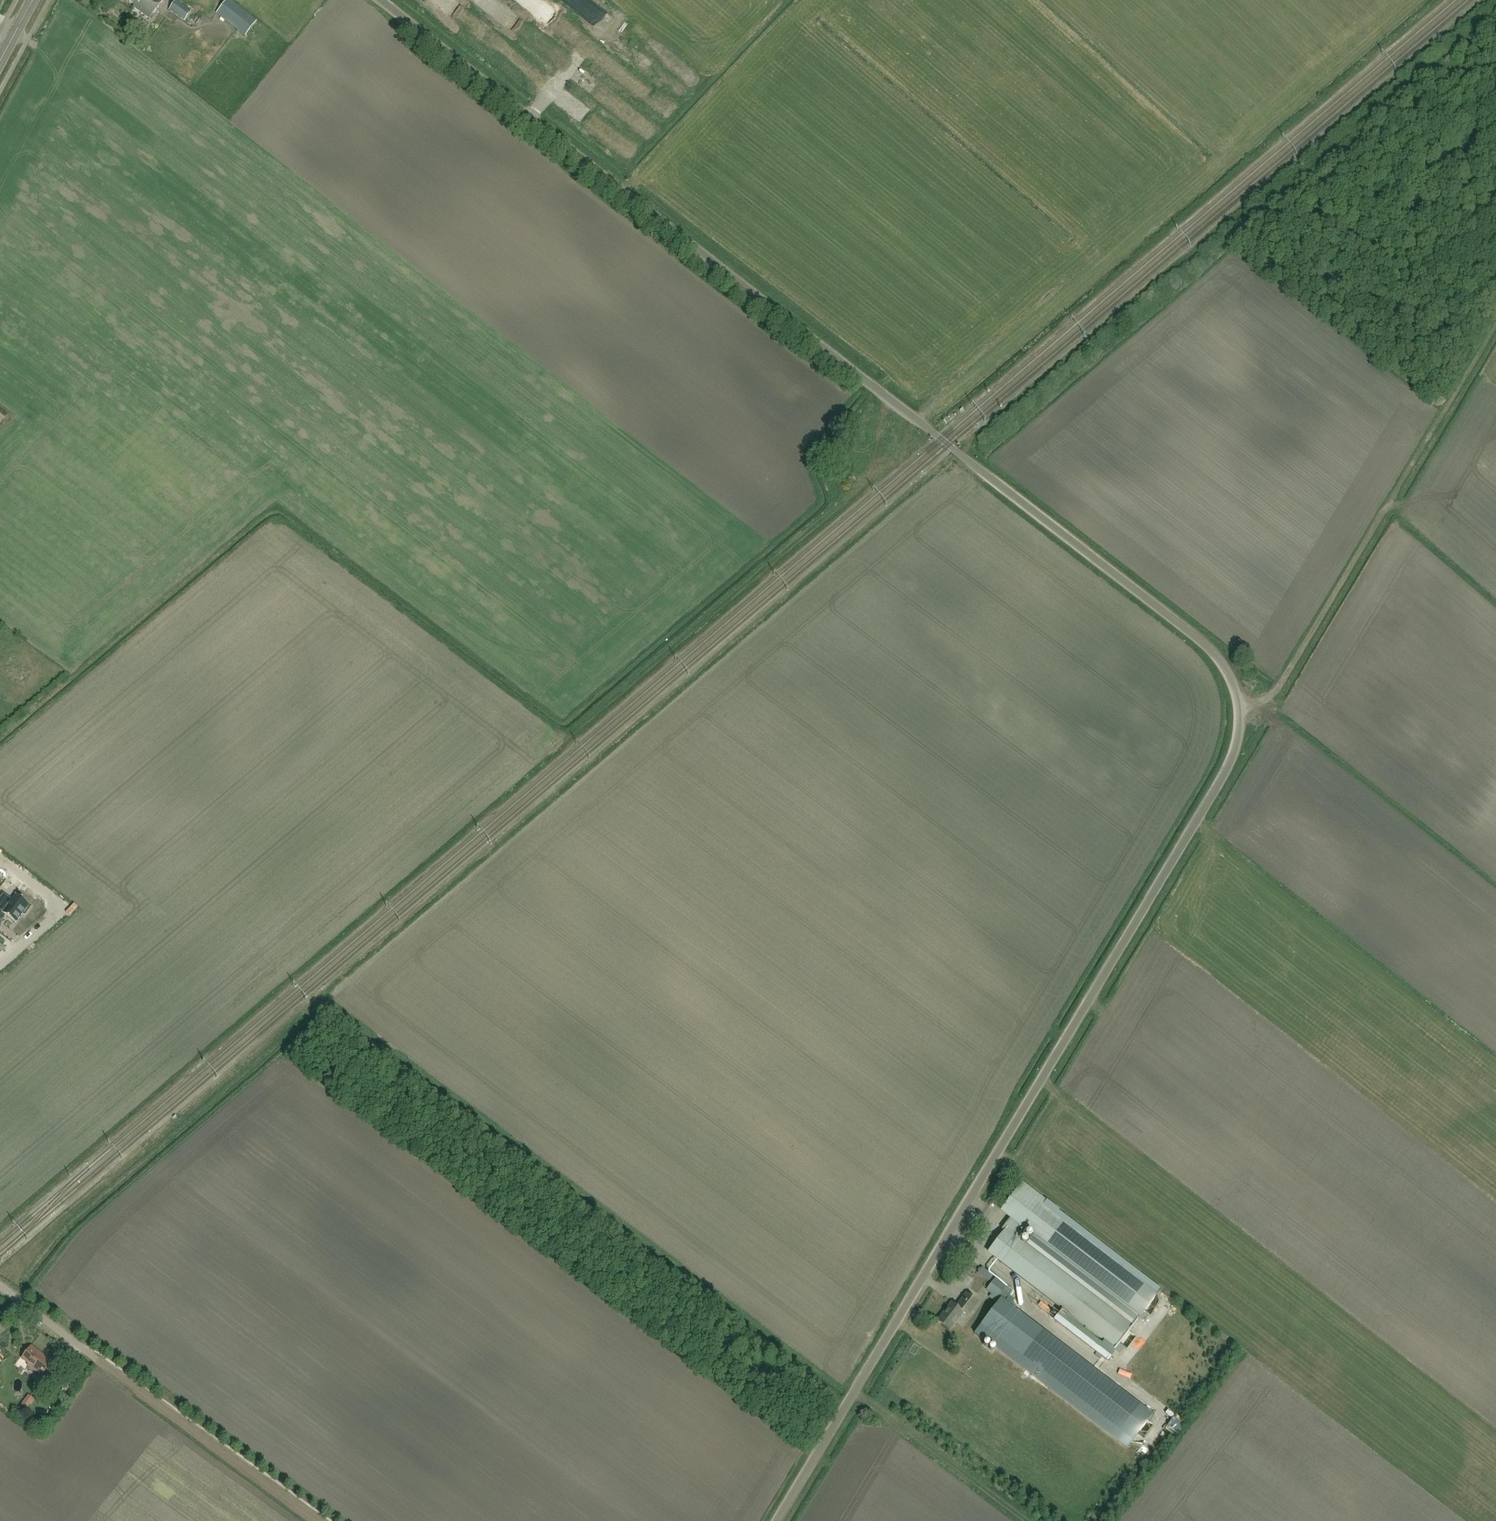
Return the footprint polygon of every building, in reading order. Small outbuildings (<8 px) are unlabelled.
[(135,7),(134,9),(149,20),(164,1),(162,0),(126,0),(135,7)] [(257,21),(231,0),(228,0),(216,14),(245,37),(257,21)] [(184,23),(192,12),(177,1),(169,11),(184,23)] [(622,11),(611,27),(616,30),(626,14),(622,11)] [(0,899),(0,921),(2,922),(6,916),(16,924),(23,915),(25,916),(31,908),(29,906),(30,905),(16,895),(11,902),(3,895),(0,899)] [(1139,1316),(1141,1317),(1156,1296),(1042,1208),(1046,1203),(1023,1184),(1002,1210),(1012,1218),(1002,1230),(1004,1231),(988,1252),(1114,1349),(1130,1328),(1018,1241),(1027,1230),(1035,1235),(1139,1316)] [(1130,1328),(1139,1316),(1035,1235),(1026,1247),(1130,1328)] [(986,1290),(998,1299),(1006,1288),(995,1279),(986,1290)] [(968,1316),(978,1302),(966,1293),(956,1307),(951,1303),(937,1322),(950,1331),(963,1313),(968,1316)] [(1127,1449),(1152,1416),(1092,1370),(1094,1367),(1089,1363),(1087,1366),(1010,1306),(1014,1300),(1009,1297),(1005,1302),(1001,1300),(981,1326),(975,1334),(983,1341),(984,1339),(1127,1449)] [(1054,1322),(1108,1364),(1115,1355),(1061,1313),(1054,1322)] [(41,1376),(52,1362),(31,1346),(22,1359),(28,1364),(27,1365),(41,1376)] [(76,1380),(68,1375),(66,1373),(59,1384),(60,1385),(68,1391),(76,1380)]
